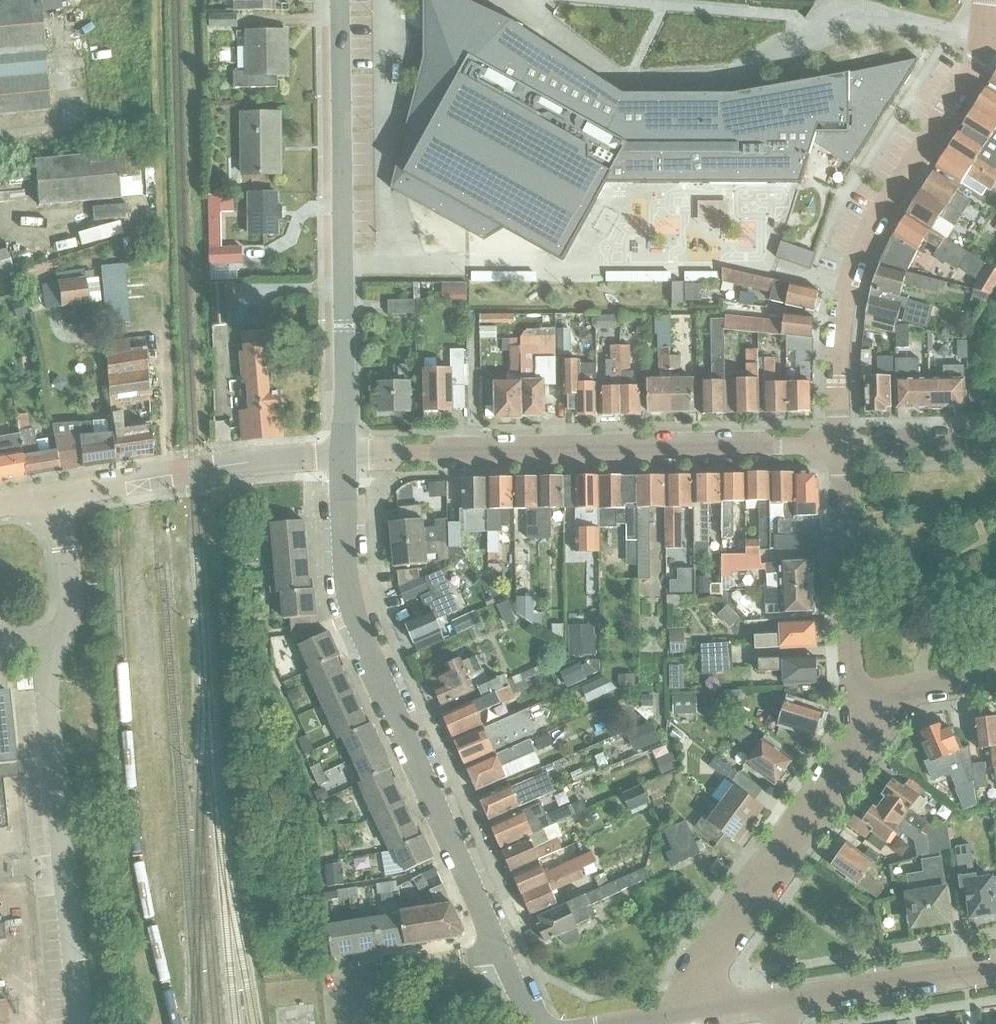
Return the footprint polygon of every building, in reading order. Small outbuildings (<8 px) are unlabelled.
[(0,2),(0,82),(48,77),(41,10),(61,8),(61,0),(22,0),(0,2)] [(236,10),(277,9),(276,0),(236,0),(236,10)] [(608,94),(546,48),(546,43),(545,44),(511,22),(465,0),(424,0),(424,57),(415,91),(405,144),(402,144),(391,188),(484,240),(503,228),(563,261),(606,183),(801,184),(813,142),(850,166),(919,59),(848,74),(733,98),(675,94),(608,94)] [(215,14),(215,26),(239,26),(239,14),(215,14)] [(248,30),(249,71),(235,71),(235,87),(279,86),(279,74),(289,74),(288,30),(248,30)] [(0,82),(0,114),(51,109),(48,77),(0,82)] [(988,87),(975,107),(995,120),(995,92),(988,87)] [(995,164),(995,120),(975,107),(962,127),(964,128),(962,131),(960,130),(948,150),(995,180),(995,167),(995,166),(995,164)] [(242,113),(243,174),(282,173),(281,112),(242,113)] [(948,150),(936,168),(960,183),(966,175),(990,190),(995,182),(995,180),(948,150)] [(118,180),(140,178),(137,151),(36,161),(40,206),(120,198),(118,180)] [(922,192),(907,214),(922,224),(931,230),(935,224),(939,217),(949,224),(954,227),(956,224),(961,217),(971,202),(957,192),(959,188),(934,172),(922,192)] [(250,193),(251,224),(251,234),(279,233),(279,219),(283,219),(283,205),(279,205),(279,193),(250,193)] [(135,214),(103,214),(103,232),(135,231),(135,214)] [(880,265),(906,272),(916,251),(923,240),(937,249),(934,254),(957,269),(958,267),(979,280),(973,290),(989,294),(991,295),(995,286),(995,270),(991,267),(931,230),(922,224),(907,214),(901,224),(894,236),(880,265)] [(664,230),(682,228),(681,217),(663,219),(664,230)] [(210,221),(210,224),(210,237),(222,237),(222,221),(210,221)] [(65,240),(66,226),(46,225),(46,239),(65,240)] [(101,225),(66,228),(67,240),(102,238),(101,225)] [(15,235),(20,264),(33,261),(27,233),(15,235)] [(776,257),(810,269),(816,254),(781,241),(776,257)] [(7,247),(0,249),(0,273),(14,269),(7,247)] [(101,267),(107,325),(130,322),(124,264),(101,267)] [(906,272),(880,265),(870,289),(900,297),(901,296),(904,282),(938,291),(942,281),(907,272),(906,272)] [(56,272),(58,284),(45,286),(48,309),(90,303),(99,301),(93,266),(56,272)] [(677,279),(677,267),(611,267),(611,279),(677,279)] [(542,278),(542,268),(477,269),(477,279),(542,278)] [(772,280),(721,270),(723,282),(723,284),(771,293),(770,301),(787,306),(814,311),(819,290),(804,287),(792,284),(772,280)] [(447,279),(448,298),(474,296),(472,277),(447,279)] [(684,303),(684,282),(672,282),(672,303),(684,303)] [(211,286),(213,326),(228,325),(225,286),(211,286)] [(869,296),(865,313),(895,322),(897,323),(900,307),(901,305),(907,306),(903,320),(926,326),(932,306),(910,300),(910,299),(901,296),(900,297),(870,289),(869,296)] [(989,294),(973,290),(971,300),(986,304),(989,294)] [(389,301),(390,314),(415,313),(415,300),(389,301)] [(520,322),(520,310),(485,309),(485,320),(520,322)] [(783,336),(788,336),(811,339),(812,330),(815,330),(816,319),(813,319),(813,317),(785,313),(784,322),(726,315),(725,329),(783,336)] [(895,322),(865,313),(864,325),(895,335),(895,322)] [(622,316),(598,315),(598,328),(618,328),(618,326),(621,326),(622,316)] [(726,412),(724,315),(711,315),(713,380),(703,381),(704,413),(726,412)] [(670,316),(655,316),(655,333),(658,333),(670,333),(670,316)] [(995,327),(995,319),(988,318),(988,326),(995,327)] [(910,347),(910,324),(897,324),(897,347),(910,347)] [(571,328),(555,329),(556,356),(571,355),(571,328)] [(522,346),(523,384),(524,417),(546,416),(545,385),(557,384),(556,356),(555,329),(529,329),(522,339),(522,346)] [(252,409),(241,410),(245,440),(286,436),(280,391),(273,392),(273,387),(269,387),(263,331),(244,333),(245,346),(248,379),(244,379),(245,399),(251,399),(252,409)] [(802,382),(787,383),(789,412),(811,411),(810,383),(815,382),(814,339),(811,339),(788,336),(788,352),(797,352),(797,368),(802,368),(802,382)] [(129,340),(107,344),(111,411),(123,410),(121,398),(141,395),(150,393),(147,348),(131,350),(129,340)] [(958,340),(958,358),(968,358),(968,340),(958,340)] [(630,370),(630,344),(621,345),(622,415),(642,415),(641,374),(635,375),(635,370),(630,370)] [(602,387),(603,416),(622,415),(621,345),(611,345),(612,359),(606,360),(607,376),(614,375),(614,387),(602,387)] [(524,417),(523,384),(522,346),(511,346),(512,374),(507,374),(508,384),(497,384),(498,418),(524,417)] [(661,380),(649,380),(650,413),(673,412),(672,380),(671,355),(671,347),(659,347),(659,370),(660,370),(661,380)] [(452,368),(426,368),(427,411),(454,410),(453,386),(466,385),(466,362),(465,349),(452,349),(452,362),(452,368)] [(737,379),(737,412),(760,411),(759,350),(747,350),(748,379),(737,379)] [(861,351),(860,373),(860,379),(861,379),(868,379),(868,410),(886,411),(886,406),(891,406),(891,379),(890,379),(873,379),(872,351),(862,351),(861,351)] [(671,355),(672,380),(673,412),(695,411),(694,379),(683,379),(682,355),(671,355)] [(789,412),(787,383),(776,383),(775,358),(766,359),(767,412),(789,412)] [(931,410),(931,380),(921,380),(920,360),(897,360),(899,410),(931,410)] [(581,361),(564,361),(565,395),(569,395),(570,410),(578,410),(578,416),(596,415),(595,384),(581,384),(581,361)] [(945,379),(931,380),(931,410),(966,409),(965,366),(944,367),(945,379)] [(397,381),(382,382),(383,412),(411,411),(410,383),(408,383),(408,367),(397,367),(397,381)] [(123,410),(111,411),(111,412),(112,418),(113,430),(115,462),(154,456),(152,424),(124,428),(123,411),(123,410)] [(20,431),(23,451),(26,476),(60,470),(57,450),(38,454),(33,429),(29,430),(26,417),(18,419),(20,431)] [(79,421),(53,423),(57,451),(60,470),(79,467),(83,467),(115,462),(113,430),(112,418),(108,419),(110,432),(95,433),(94,420),(80,421),(79,421)] [(26,476),(23,451),(20,431),(0,434),(0,481),(26,476)] [(794,473),(770,474),(769,503),(770,515),(779,515),(779,535),(790,535),(790,531),(794,531),(794,473)] [(812,473),(794,473),(794,531),(790,531),(790,535),(779,535),(774,535),(774,549),(820,549),(817,477),(812,473)] [(745,474),(722,475),(722,503),(722,538),(733,537),(732,501),(746,501),(745,474)] [(770,474),(745,474),(746,501),(759,501),(759,525),(762,524),(763,533),(770,533),(770,515),(769,503),(770,474)] [(693,475),(665,476),(665,507),(665,541),(665,547),(683,547),(683,507),(692,507),(693,475)] [(722,475),(693,475),(692,507),(695,507),(694,543),(709,543),(709,503),(722,503),(722,475)] [(637,476),(599,477),(599,519),(599,526),(618,526),(618,524),(626,524),(626,540),(637,541),(637,519),(637,476)] [(637,476),(637,519),(637,541),(638,549),(638,578),(650,578),(649,507),(665,507),(665,476),(637,476)] [(551,507),(564,507),(564,477),(538,478),(539,538),(551,538),(551,507)] [(599,526),(599,519),(599,477),(564,477),(564,507),(575,507),(575,551),(600,552),(599,526)] [(460,509),(460,522),(461,531),(487,531),(487,478),(463,479),(463,509),(460,509)] [(510,508),(513,508),(513,478),(487,478),(487,531),(487,552),(497,552),(497,531),(503,531),(503,525),(510,525),(510,508)] [(527,538),(539,538),(538,478),(513,478),(513,508),(527,508),(527,538)] [(406,515),(426,515),(426,502),(406,502),(406,515)] [(391,521),(392,544),(448,538),(448,523),(447,517),(434,518),(434,526),(423,527),(422,518),(391,521)] [(273,523),(276,554),(307,552),(305,520),(273,523)] [(460,522),(448,523),(448,538),(448,548),(461,548),(461,531),(460,522)] [(448,538),(392,544),(394,567),(426,564),(425,555),(437,553),(438,561),(448,560),(448,548),(448,538)] [(747,539),(747,554),(762,554),(762,539),(747,539)] [(307,552),(276,554),(278,586),(279,592),(282,592),(284,618),(293,618),(294,627),(317,625),(316,616),(314,588),(310,588),(307,552)] [(762,569),(762,554),(747,554),(722,554),(722,575),(735,575),(735,570),(762,569)] [(767,588),(780,588),(815,586),(814,574),(811,574),(810,562),(766,564),(767,588)] [(399,586),(419,577),(418,569),(397,571),(398,586),(399,586)] [(431,611),(405,622),(414,643),(415,643),(419,652),(445,640),(441,632),(436,620),(459,610),(442,570),(426,577),(432,591),(421,596),(426,610),(430,608),(431,611)] [(399,586),(399,587),(405,601),(428,591),(421,577),(419,578),(419,577),(399,586)] [(682,582),(682,594),(695,594),(695,582),(682,582)] [(767,588),(765,588),(766,612),(812,610),(812,599),(815,598),(815,586),(780,588),(767,588)] [(667,595),(668,605),(682,604),(682,595),(667,595)] [(535,596),(517,596),(517,613),(542,627),(541,624),(542,624),(542,613),(535,612),(535,596)] [(452,620),(457,632),(479,623),(474,611),(452,620)] [(597,652),(596,619),(574,620),(575,653),(597,652)] [(815,634),(817,633),(817,625),(814,623),(814,621),(780,623),(781,632),(778,632),(778,630),(755,632),(756,649),(815,646),(815,634)] [(552,624),(553,638),(564,638),(564,624),(552,624)] [(684,627),(670,628),(671,652),(685,652),(684,627)] [(306,670),(322,705),(352,691),(336,657),(340,655),(329,631),(311,639),(307,630),(302,633),(291,638),(296,646),(300,645),(310,668),(306,670)] [(699,643),(700,657),(730,655),(729,641),(699,643)] [(468,675),(482,670),(476,656),(462,662),(459,658),(445,665),(447,670),(437,674),(441,686),(434,688),(436,692),(434,694),(437,703),(441,702),(442,706),(475,691),(468,675)] [(700,658),(701,673),(731,671),(730,657),(700,658)] [(759,671),(783,670),(783,682),(817,682),(817,679),(819,677),(819,669),(817,667),(816,657),(783,658),(758,658),(759,671)] [(686,684),(687,661),(677,661),(676,684),(686,684)] [(539,665),(508,678),(511,685),(519,682),(542,672),(539,665)] [(587,676),(582,665),(570,671),(575,682),(587,676)] [(635,674),(618,674),(618,686),(635,686),(635,674)] [(604,676),(582,687),(589,702),(618,688),(604,676)] [(477,686),(482,698),(503,689),(497,677),(477,686)] [(482,698),(443,716),(453,736),(482,724),(477,714),(515,697),(514,695),(510,686),(508,686),(503,689),(482,698)] [(723,697),(736,705),(740,689),(725,690),(723,697)] [(6,829),(1,779),(23,777),(22,760),(15,761),(7,691),(0,691),(0,829),(6,829)] [(342,736),(352,758),(382,745),(371,722),(367,723),(352,691),(322,705),(338,738),(342,736)] [(642,695),(642,706),(654,706),(653,694),(642,695)] [(817,732),(820,723),(818,720),(820,712),(799,706),(800,703),(773,695),(769,706),(784,710),(779,726),(797,731),(798,728),(813,733),(817,732)] [(698,696),(682,696),(682,712),(698,712),(698,696)] [(496,722),(454,741),(464,763),(506,744),(536,731),(526,709),(496,722)] [(995,786),(995,717),(995,716),(989,717),(987,715),(979,716),(976,719),(973,719),(977,749),(991,747),(995,786)] [(653,722),(626,732),(634,751),(660,740),(653,722)] [(924,727),(923,733),(927,744),(924,745),(930,759),(924,762),(933,781),(950,774),(956,788),(968,784),(954,752),(961,749),(958,739),(953,738),(948,726),(940,729),(939,725),(934,723),(924,727)] [(784,770),(790,761),(773,749),(776,745),(765,737),(762,741),(741,727),(734,738),(754,752),(744,767),(759,777),(761,773),(775,782),(777,780),(781,781),(786,774),(784,770)] [(539,735),(526,741),(466,768),(476,790),(506,777),(501,766),(545,747),(539,735)] [(358,783),(374,817),(404,803),(388,769),(392,767),(382,745),(352,758),(363,781),(358,783)] [(657,759),(663,773),(679,766),(672,752),(657,759)] [(709,766),(731,783),(739,773),(716,757),(709,766)] [(973,763),(975,788),(987,787),(984,762),(973,763)] [(328,781),(320,763),(311,767),(320,785),(328,781)] [(509,784),(479,798),(489,820),(519,807),(543,796),(535,776),(511,787),(509,784)] [(884,797),(881,802),(920,831),(927,834),(936,828),(927,822),(909,809),(919,794),(905,785),(904,784),(902,787),(892,780),(885,782),(881,789),(881,795),(884,797)] [(644,785),(622,794),(629,810),(650,801),(644,785)] [(735,786),(722,804),(751,825),(764,807),(735,786)] [(551,798),(522,811),(491,824),(501,847),(528,836),(542,829),(574,815),(570,806),(556,811),(551,798)] [(917,856),(922,855),(929,853),(927,834),(920,831),(880,802),(876,809),(873,807),(867,808),(862,814),(863,822),(873,828),(871,832),(885,842),(896,828),(915,842),(917,856)] [(404,803),(374,817),(390,851),(394,849),(405,871),(433,859),(435,858),(424,834),(419,837),(404,803)] [(751,825),(722,804),(708,822),(702,817),(695,827),(717,844),(725,834),(737,843),(751,825)] [(701,854),(686,821),(664,831),(679,864),(701,854)] [(929,853),(922,855),(925,872),(907,875),(910,894),(907,895),(912,927),(949,920),(938,849),(950,847),(945,822),(936,828),(927,834),(929,853)] [(529,839),(503,851),(511,871),(562,849),(557,838),(548,842),(542,829),(528,836),(529,839)] [(857,884),(875,898),(882,888),(864,875),(872,862),(847,843),(846,846),(841,846),(836,853),(837,857),(831,865),(847,877),(845,880),(855,888),(857,884)] [(991,876),(974,879),(968,844),(953,846),(961,893),(966,892),(969,917),(978,915),(980,916),(984,917),(986,918),(991,917),(992,916),(994,914),(995,913),(995,910),(991,876)] [(513,875),(522,895),(580,869),(596,861),(592,851),(544,872),(540,863),(513,875)] [(717,859),(711,867),(719,873),(725,865),(717,859)] [(609,884),(600,888),(538,916),(541,923),(538,925),(545,942),(560,936),(563,944),(567,945),(578,940),(579,936),(576,928),(578,927),(576,924),(595,916),(590,905),(612,895),(612,894),(650,877),(645,867),(610,884),(609,884)] [(436,868),(423,874),(426,880),(439,875),(436,868)] [(580,869),(522,895),(530,914),(557,902),(552,890),(583,877),(580,869)] [(595,877),(600,888),(609,884),(605,872),(595,877)] [(428,887),(426,880),(423,874),(416,877),(422,890),(428,887)] [(376,882),(378,892),(397,889),(396,879),(376,882)] [(337,887),(338,896),(358,894),(357,884),(337,887)] [(437,905),(436,905),(438,922),(443,921),(446,940),(461,938),(465,930),(444,884),(430,890),(437,905)] [(436,905),(402,910),(408,945),(446,940),(443,921),(438,922),(436,905)] [(401,913),(377,916),(382,949),(408,945),(402,910),(400,910),(401,913)] [(377,916),(351,920),(356,952),(382,949),(377,916)] [(356,952),(351,920),(327,923),(332,956),(356,952)]
